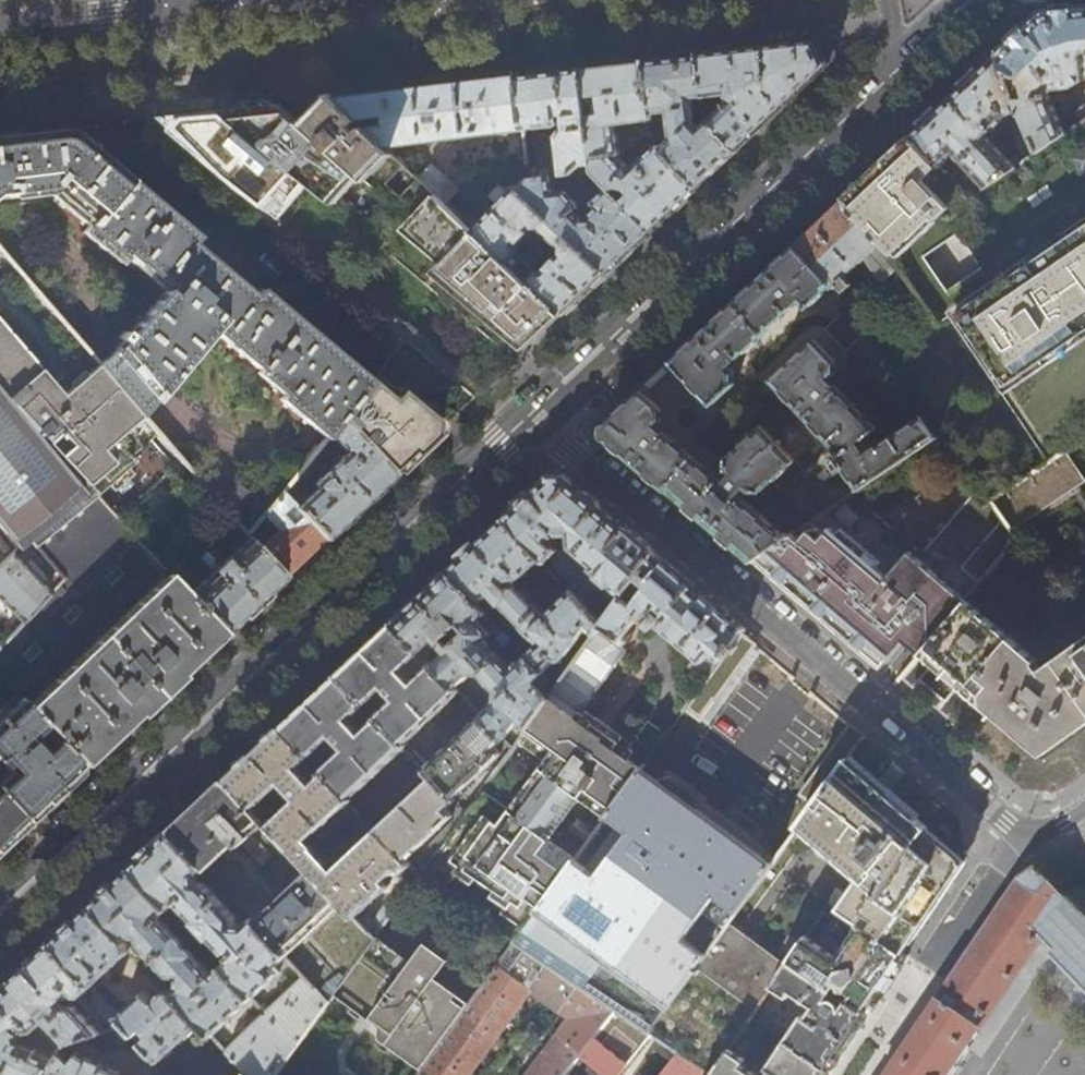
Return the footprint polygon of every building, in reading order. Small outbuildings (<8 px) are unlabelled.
[(999,55),(1040,151),(1065,133),(1048,93),(1055,88),(1073,86),(1084,78),(1084,8),(1044,13),(1038,19),(999,55)] [(701,54),(704,98),(728,96),(731,102),(709,121),(737,151),(791,100),(830,64),(818,40),(754,48),(701,54)] [(674,57),(647,60),(653,114),(672,112),(675,138),(663,150),(699,187),(716,170),(737,151),(709,121),(701,129),(695,122),(696,119),(697,117),(697,113),(696,109),(695,100),(704,98),(701,54),(674,57)] [(1040,151),(999,55),(947,103),(913,135),(916,138),(971,198),(1040,151)] [(621,64),(583,68),(594,157),(619,154),(622,154),(618,125),(625,124),(625,129),(632,128),(632,126),(640,125),(640,122),(654,121),(653,114),(647,60),(621,64)] [(557,71),(520,76),(526,130),(559,126),(562,123),(562,117),(566,116),(568,130),(564,130),(559,136),(563,175),(573,173),(575,173),(583,166),(595,164),(594,157),(583,68),(557,71)] [(436,86),(336,98),(392,150),(400,158),(398,144),(526,130),(520,76),(436,86)] [(306,127),(359,175),(364,179),(392,205),(369,230),(392,249),(502,340),(514,327),(529,340),(561,308),(475,228),(450,205),(421,177),(400,158),(392,150),(336,98),(327,106),(306,127)] [(335,203),(359,175),(306,127),(281,104),(262,107),(222,111),(335,203)] [(1081,122),(1084,119),(1084,104),(1077,110),(1076,115),(1081,122)] [(902,267),(924,299),(940,323),(951,315),(1007,396),(1053,461),(1067,452),(1084,439),(1084,119),(1081,122),(1065,133),(1040,151),(971,198),(916,138),(883,168),(862,188),(846,202),(847,203),(893,254),(902,267)] [(2,193),(3,199),(15,198),(50,194),(89,226),(84,233),(120,264),(123,260),(133,269),(136,266),(154,281),(156,283),(165,291),(128,335),(124,332),(123,332),(118,338),(120,340),(122,342),(117,352),(98,364),(138,410),(142,415),(143,415),(213,331),(260,370),(257,373),(283,395),(279,399),(326,439),(342,419),(372,383),(261,289),(255,296),(193,243),(199,237),(191,231),(190,229),(78,137),(77,135),(76,134),(73,133),(68,131),(65,131),(61,131),(45,133),(0,138),(0,194),(2,193)] [(637,141),(643,147),(650,141),(654,146),(656,144),(655,134),(644,136),(637,141)] [(633,171),(619,154),(594,157),(595,164),(595,171),(603,179),(615,192),(619,188),(626,190),(631,196),(624,202),(652,231),(674,210),(699,187),(663,150),(659,147),(654,152),(651,150),(640,161),(642,163),(633,171)] [(434,163),(421,177),(450,205),(485,167),(531,165),(528,148),(478,150),(452,179),(434,163)] [(589,172),(595,171),(595,164),(583,166),(575,173),(573,173),(579,180),(589,172)] [(624,202),(615,192),(603,179),(588,193),(588,196),(600,209),(593,215),(594,223),(587,224),(578,214),(582,210),(580,206),(567,191),(557,192),(555,176),(532,178),(521,190),(608,272),(629,252),(652,231),(624,202)] [(518,187),(514,192),(512,191),(475,228),(561,308),(565,313),(585,294),(608,272),(521,190),(518,187)] [(847,203),(846,202),(844,200),(822,221),(795,246),(832,285),(834,287),(867,256),(882,280),(902,267),(893,254),(847,203)] [(807,308),(832,285),(795,246),(672,362),(713,404),(735,384),(736,371),(730,365),(800,300),(807,308)] [(931,329),(940,323),(924,299),(914,305),(931,329)] [(825,327),(846,349),(865,331),(848,305),(825,327)] [(72,471),(138,410),(98,364),(63,395),(0,321),(0,387),(72,471)] [(755,559),(791,535),(786,531),(784,533),(755,509),(764,499),(801,529),(854,494),(939,437),(924,416),(871,449),(865,439),(877,427),(831,377),(836,372),(836,359),(815,336),(771,377),(832,444),(816,456),(808,447),(813,443),(779,407),(727,456),(726,470),(731,474),(724,482),(659,427),(664,420),(664,408),(642,390),(607,423),(607,440),(634,463),(712,529),(750,562),(755,559)] [(445,425),(456,415),(391,360),(372,383),(342,419),(394,473),(400,468),(415,453),(445,425)] [(17,549),(28,537),(32,543),(34,544),(97,497),(86,486),(72,471),(0,387),(0,528),(17,549)] [(130,459),(121,449),(122,432),(142,415),(138,410),(72,471),(86,486),(100,474),(105,480),(130,459)] [(358,507),(394,473),(342,419),(326,439),(281,492),(324,539),(358,507)] [(419,457),(438,440),(445,425),(415,453),(419,457)] [(1053,461),(996,500),(1015,530),(1084,484),(1084,479),(1067,452),(1053,461)] [(212,462),(197,479),(246,535),(263,514),(267,509),(212,462)] [(531,495),(506,518),(543,557),(547,561),(561,549),(559,547),(562,545),(557,540),(563,534),(571,534),(572,547),(593,565),(590,569),(623,597),(655,552),(603,508),(566,476),(550,477),(531,495)] [(281,492),(267,509),(263,514),(279,531),(259,549),(284,576),(320,542),(324,539),(281,492)] [(968,600),(1021,539),(1015,530),(996,500),(986,506),(977,493),(922,551),(854,494),(801,529),(791,535),(755,559),(883,668),(907,641),(922,654),(968,600)] [(34,544),(62,579),(50,592),(20,624),(0,645),(0,677),(21,699),(46,725),(62,741),(84,764),(169,685),(188,666),(224,633),(167,572),(97,497),(34,544)] [(518,581),(543,557),(506,518),(480,542),(450,570),(481,603),(494,592),(539,641),(527,651),(545,670),(558,658),(559,658),(561,658),(562,658),(563,657),(588,624),(597,634),(605,622),(586,602),(572,587),(545,611),(518,581)] [(17,549),(0,528),(0,565),(17,549)] [(32,543),(28,537),(17,549),(0,565),(0,602),(20,624),(50,592),(37,579),(42,574),(29,559),(23,564),(15,557),(32,543)] [(262,597),(284,576),(259,549),(248,537),(205,579),(197,570),(190,577),(178,563),(167,572),(224,633),(262,597)] [(205,553),(197,545),(188,553),(196,561),(205,553)] [(673,568),(655,552),(623,597),(615,608),(605,622),(597,634),(596,635),(619,651),(624,644),(627,641),(623,638),(643,610),(650,616),(645,622),(652,627),(657,621),(695,655),(687,666),(706,680),(741,633),(744,628),(717,605),(673,568)] [(527,651),(511,665),(486,638),(501,624),(481,603),(450,570),(425,594),(394,623),(459,690),(478,670),(502,695),(481,714),(505,738),(520,717),(529,726),(551,697),(534,680),(545,670),(527,651)] [(595,592),(586,602),(605,622),(615,608),(595,592)] [(960,727),(974,739),(970,743),(1024,789),(1059,791),(1084,772),(1084,637),(1041,669),(1036,661),(1039,660),(968,600),(922,654),(901,678),(949,720),(951,719),(960,727)] [(364,651),(338,675),(403,744),(460,690),(459,690),(394,623),(364,651)] [(755,645),(741,633),(706,680),(685,709),(700,720),(755,645)] [(575,860),(549,841),(579,799),(605,818),(607,816),(641,769),(642,768),(629,759),(635,751),(621,741),(624,737),(597,716),(592,721),(581,713),(628,647),(624,644),(619,651),(596,635),(551,697),(529,726),(517,744),(542,762),(507,811),(482,792),(467,812),(430,862),(452,878),(461,866),(510,899),(501,912),(525,928),(575,860)] [(308,704),(283,727),(349,798),(405,747),(403,744),(338,675),(308,704)] [(46,725),(21,699),(0,718),(0,764),(8,772),(0,780),(0,791),(27,818),(52,794),(84,764),(62,741),(48,754),(34,739),(46,725)] [(505,738),(481,714),(481,713),(424,766),(432,775),(452,797),(510,743),(505,738)] [(816,805),(848,762),(865,738),(851,726),(799,794),(816,805)] [(255,753),(227,780),(355,915),(389,884),(385,879),(395,871),(403,872),(407,876),(375,921),(368,914),(360,921),(376,937),(379,933),(421,875),(415,869),(406,859),(376,827),(335,867),(316,847),(317,846),(311,839),(352,801),(349,798),(283,727),(255,753)] [(891,799),(848,762),(816,805),(798,829),(860,878),(848,897),(837,889),(826,904),(843,915),(903,954),(915,935),(957,873),(962,865),(931,841),(922,834),(926,829),(891,799)] [(773,864),(641,769),(607,816),(611,818),(605,825),(612,830),(617,823),(629,832),(615,852),(611,848),(607,854),(611,857),(598,875),(580,862),(587,852),(583,849),(575,860),(525,928),(516,941),(532,953),(558,917),(673,1000),(706,955),(684,938),(704,910),(726,927),(730,922),(773,864)] [(455,800),(452,797),(432,775),(376,827),(406,859),(454,815),(454,812),(449,806),(455,800)] [(199,806),(171,832),(206,869),(219,857),(266,909),(254,921),(286,956),(307,978),(329,1002),(376,937),(360,921),(355,915),(227,780),(199,806)] [(27,818),(0,791),(0,843),(27,818)] [(463,808),(415,869),(421,875),(430,862),(467,812),(463,808)] [(595,832),(577,818),(568,831),(586,845),(595,832)] [(610,833),(599,827),(595,832),(586,845),(584,848),(594,855),(610,833)] [(199,875),(206,869),(171,832),(150,852),(132,869),(170,910),(178,903),(231,959),(222,967),(252,998),(278,974),(274,968),(286,956),(254,921),(252,919),(245,925),(236,924),(237,916),(206,883),(199,883),(199,875)] [(110,889),(92,907),(126,943),(134,936),(141,936),(142,944),(171,975),(180,975),(180,985),(173,991),(203,1023),(214,1034),(252,998),(222,967),(215,974),(162,917),(170,910),(132,869),(110,889)] [(1065,902),(1057,894),(1047,883),(1038,873),(1021,884),(948,992),(939,1004),(894,1071),(892,1074),(955,1074),(984,1031),(991,1020),(1040,938),(1052,947),(1046,956),(1084,996),(1084,922),(1065,902)] [(131,947),(126,943),(92,907),(72,925),(52,944),(92,986),(93,987),(130,954),(131,947)] [(907,957),(903,954),(843,915),(840,920),(854,929),(835,957),(804,937),(788,961),(830,989),(833,991),(840,996),(845,999),(869,1015),(888,985),(907,957)] [(430,925),(420,917),(414,923),(425,931),(430,925)] [(730,922),(726,927),(706,955),(673,1000),(649,1032),(711,1074),(712,1074),(735,1040),(769,990),(786,963),(730,922)] [(423,1069),(472,1001),(436,976),(450,958),(449,949),(436,939),(427,939),(413,958),(379,933),(376,937),(336,993),(380,1025),(381,1037),(423,1069)] [(532,953),(516,941),(472,1001),(423,1069),(418,1074),(471,1074),(533,990),(561,1009),(555,1017),(544,1009),(528,1031),(553,1052),(534,1074),(565,1074),(571,1068),(596,1036),(616,1010),(532,953)] [(32,963),(13,981),(72,1043),(102,1033),(77,1005),(72,1006),(69,1008),(63,1002),(67,997),(70,997),(77,991),(80,995),(85,993),(92,986),(52,944),(32,963)] [(788,961),(786,963),(769,990),(785,1001),(789,996),(809,1010),(803,1019),(800,1018),(784,1041),(831,1071),(847,1048),(869,1015),(845,999),(839,1008),(838,1007),(836,1002),(840,996),(833,991),(829,998),(825,998),(824,998),(830,989),(788,961)] [(297,1046),(329,1002),(307,978),(267,1015),(297,1046)] [(13,981),(0,993),(0,1074),(47,1074),(66,1051),(72,1043),(13,981)] [(101,995),(113,1008),(120,1002),(108,989),(101,995)] [(162,1060),(203,1023),(173,991),(172,990),(165,991),(156,999),(148,991),(120,1016),(138,1034),(145,1028),(152,1035),(145,1042),(162,1060)] [(616,1010),(596,1036),(652,1074),(711,1074),(649,1032),(616,1010)] [(297,1046),(267,1015),(230,1050),(249,1070),(254,1074),(276,1074),(297,1046)] [(742,1067),(745,1061),(734,1053),(741,1043),(735,1040),(712,1074),(755,1074),(742,1067)] [(831,1071),(784,1041),(765,1069),(769,1071),(766,1074),(829,1074),(831,1071)] [(66,1051),(47,1074),(130,1074),(95,1060),(80,1051),(75,1057),(66,1051)]
